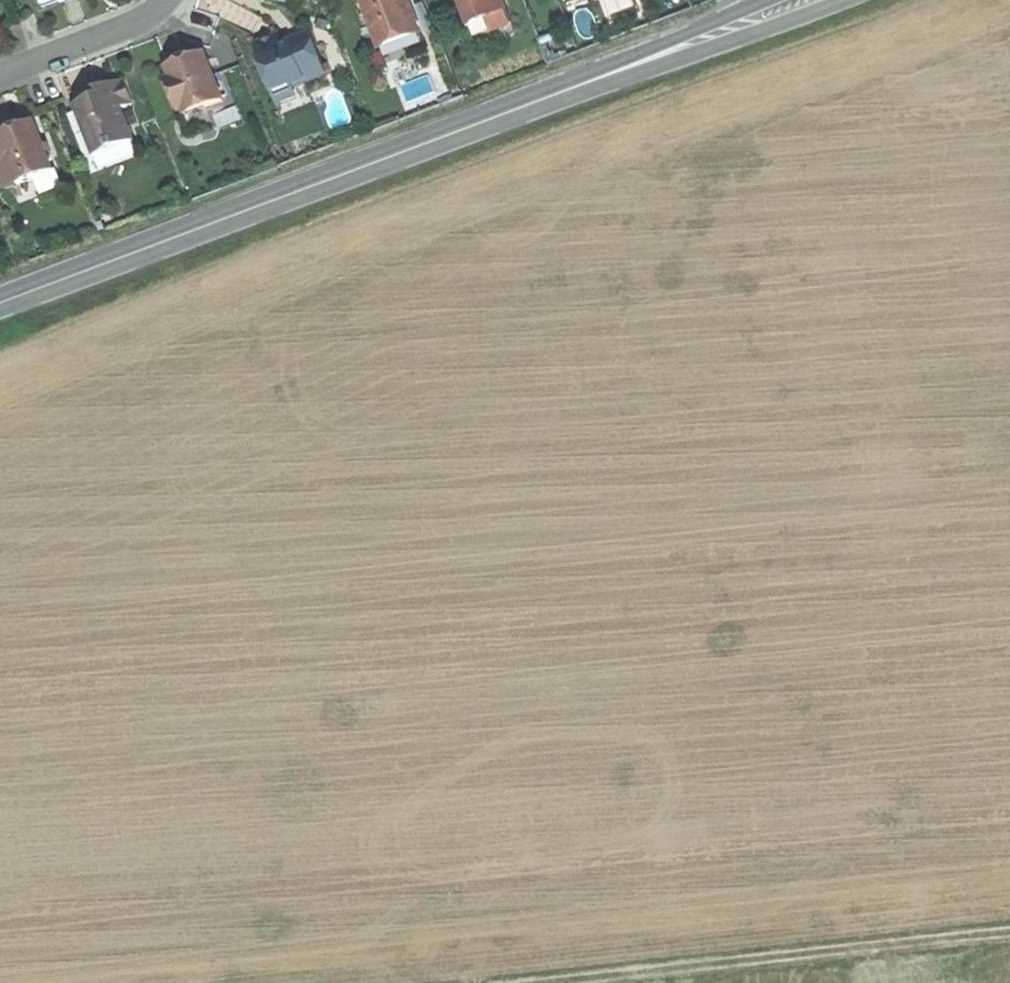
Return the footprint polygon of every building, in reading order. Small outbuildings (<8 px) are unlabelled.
[(382,47),(420,33),(408,0),(364,0),(382,47)] [(513,21),(505,0),(463,0),(471,21),(489,14),(494,28),(513,21)] [(267,38),(254,43),(278,107),(299,99),(294,85),(326,72),(311,33),(300,37),(301,39),(284,46),(279,34),(267,38)] [(223,101),(204,52),(188,59),(167,67),(172,78),(167,80),(179,110),(183,109),(186,115),(223,101)] [(133,104),(124,80),(104,88),(107,94),(77,106),(94,151),(111,145),(113,149),(133,141),(120,108),(133,104)] [(74,98),(77,106),(107,94),(104,88),(96,91),(93,92),(93,91),(74,98)] [(4,148),(18,184),(53,171),(34,122),(19,127),(0,135),(0,137),(4,148)] [(133,141),(113,149),(111,145),(94,151),(101,170),(138,156),(133,141)] [(4,190),(18,184),(4,148),(0,150),(0,179),(4,190)]
